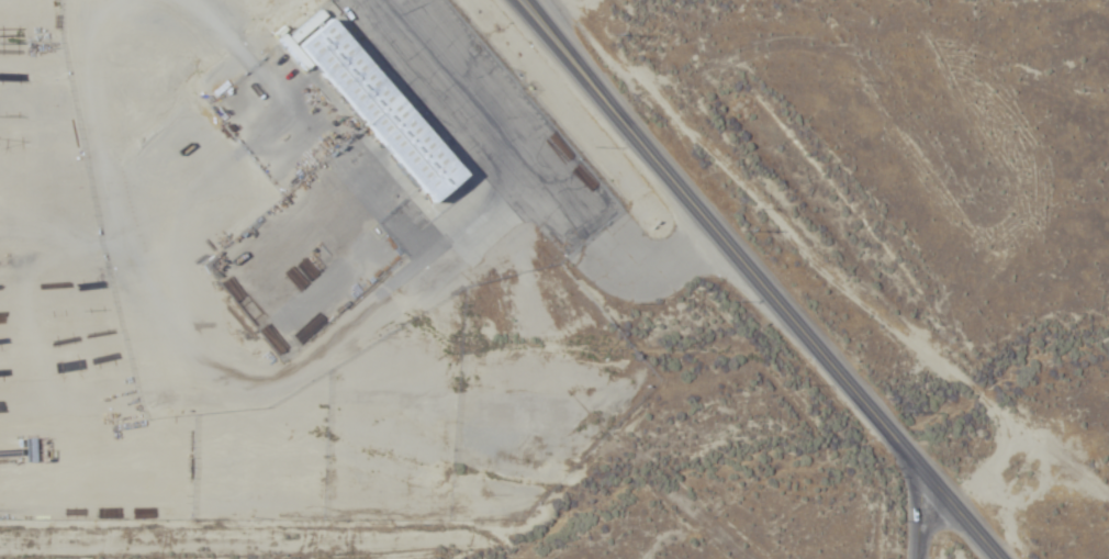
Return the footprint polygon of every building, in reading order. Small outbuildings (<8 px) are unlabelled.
[(420,208),(455,180),(319,10),(284,37),(420,208)]
